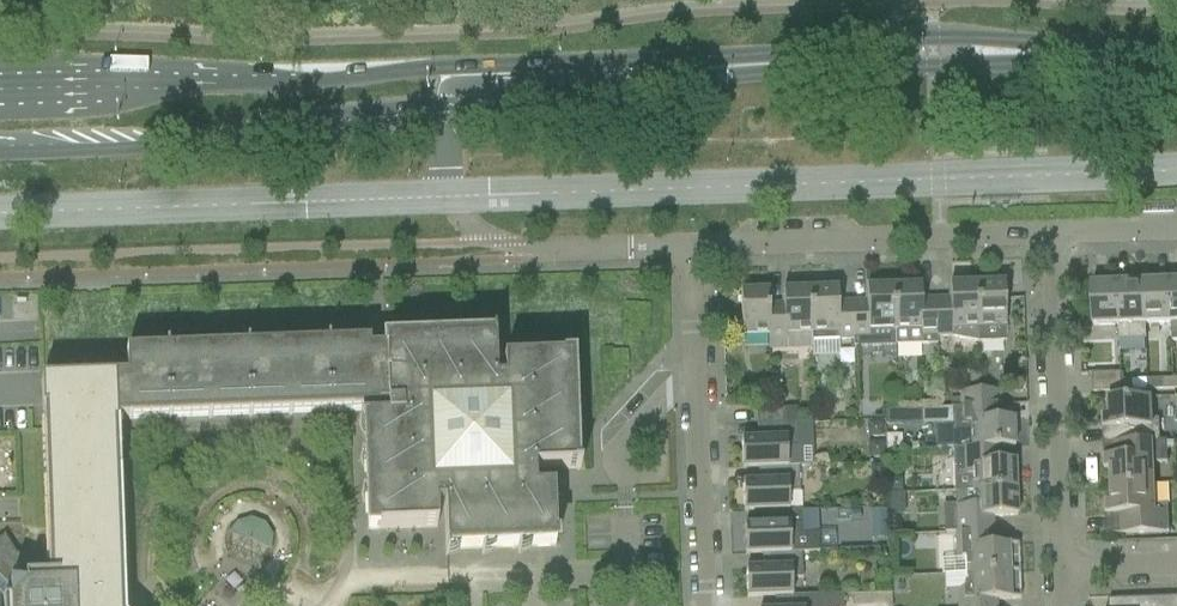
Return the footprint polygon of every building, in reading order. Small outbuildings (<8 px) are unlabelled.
[(1146,324),(1171,324),(1170,276),(1158,277),(1155,283),(1144,283),(1146,324)] [(1093,326),(1120,325),(1118,278),(1106,279),(1103,284),(1092,285),(1093,326)] [(1146,339),(1146,324),(1144,283),(1133,283),(1130,278),(1118,278),(1120,325),(1120,339),(1146,339)] [(1004,283),(977,284),(979,344),(1006,343),(1004,283)] [(950,299),(935,300),(937,338),(952,338),(979,344),(977,284),(950,285),(950,299)] [(921,286),(893,287),(895,347),(937,345),(937,338),(935,300),(921,300),(921,286)] [(867,302),(852,302),(853,340),(853,348),(895,347),(893,287),(866,288),(867,302)] [(812,341),(853,340),(852,302),(838,303),(837,289),(810,290),(811,333),(812,341)] [(786,334),(811,333),(810,290),(783,291),(783,305),(769,305),(768,291),(767,291),(769,343),(786,342),(786,334)] [(769,343),(767,291),(740,292),(742,336),(769,335),(769,343)] [(116,425),(117,425),(117,421),(372,411),(372,420),(360,420),(360,422),(361,425),(362,427),(363,430),(364,432),(365,434),(366,456),(361,456),(361,458),(362,461),(363,463),(364,465),(365,468),(366,470),(367,492),(362,492),(362,495),(363,498),(365,500),(366,503),(368,506),(368,530),(398,529),(437,527),(436,507),(444,507),(446,555),(448,555),(448,544),(460,544),(460,550),(466,550),(482,549),(482,554),(484,554),(483,543),(495,542),(496,549),(518,548),(518,553),(520,553),(519,542),(531,541),(531,548),(555,547),(553,491),(550,491),(549,471),(564,470),(581,469),(581,467),(581,466),(580,464),(580,463),(579,462),(579,460),(578,459),(577,458),(576,457),(575,456),(574,434),(579,433),(579,431),(579,430),(579,429),(578,427),(578,426),(577,424),(577,423),(576,422),(575,421),(574,420),(573,398),(578,398),(578,396),(578,394),(578,393),(577,391),(577,390),(576,389),(575,387),(574,386),(573,385),(572,384),(572,360),(503,362),(504,383),(496,383),(494,334),(492,334),(491,334),(489,335),(488,335),(487,335),(486,336),(484,336),(483,337),(482,338),(481,339),(480,340),(458,341),(458,336),(456,336),(455,336),(453,336),(452,336),(450,337),(449,338),(448,338),(447,339),(446,340),(445,341),(444,341),(422,342),(422,337),(420,337),(419,337),(417,337),(416,338),(414,338),(413,339),(412,340),(410,341),(409,342),(408,343),(398,343),(385,344),(385,351),(369,351),(369,344),(341,345),(340,344),(339,343),(337,342),(336,342),(334,341),(332,341),(330,340),(329,340),(327,340),(325,341),(324,341),(322,341),(321,342),(320,342),(318,343),(317,344),(316,345),(315,346),(261,348),(260,347),(258,346),(257,345),(255,345),(253,344),(252,344),(250,343),(248,343),(246,343),(245,343),(243,344),(242,344),(241,345),(239,345),(238,346),(237,347),(236,348),(235,349),(180,351),(179,350),(178,349),(177,349),(176,348),(174,347),(173,347),(172,347),(171,346),(169,346),(168,346),(166,346),(164,346),(163,347),(162,347),(160,348),(159,348),(158,349),(156,350),(155,351),(154,352),(126,353),(127,378),(41,381),(42,412),(49,411),(49,420),(45,420),(50,565),(39,565),(34,550),(17,556),(4,536),(0,539),(0,605),(122,605),(116,425)] [(1122,392),(1122,381),(1121,372),(1093,373),(1093,393),(1122,392)] [(1173,390),(1173,379),(1164,379),(1164,390),(1173,390)] [(1132,381),(1122,381),(1122,392),(1133,392),(1132,381)] [(960,392),(961,407),(999,406),(998,391),(960,392)] [(1102,416),(1103,443),(1160,441),(1160,419),(1152,420),(1152,397),(1108,399),(1109,416),(1102,416)] [(921,411),(885,412),(885,426),(922,425),(922,426),(952,425),(953,449),(1001,447),(1014,447),(1013,420),(999,420),(999,406),(961,407),(961,408),(950,408),(950,410),(921,411)] [(756,410),(757,425),(785,424),(785,409),(756,410)] [(741,440),(742,468),(798,466),(805,462),(805,454),(798,449),(797,423),(785,424),(757,425),(757,439),(741,440)] [(881,423),(867,424),(867,432),(874,438),(882,438),(881,423)] [(1111,469),(1111,486),(1154,485),(1154,463),(1169,463),(1168,441),(1160,441),(1103,443),(1104,470),(1111,469)] [(953,449),(954,491),(963,491),(1016,489),(1015,462),(1001,462),(1001,447),(953,449)] [(743,483),(744,511),(760,511),(788,510),(788,493),(799,492),(798,466),(742,468),(742,469),(758,468),(759,483),(743,483)] [(884,466),(871,466),(871,474),(876,480),(884,480),(884,466)] [(895,480),(888,480),(888,492),(901,492),(901,484),(895,480)] [(1112,503),(1105,503),(1106,535),(1163,533),(1169,533),(1168,506),(1163,506),(1155,506),(1154,485),(1111,486),(1112,503)] [(955,506),(945,506),(946,533),(956,533),(994,532),(994,517),(1017,516),(1016,489),(963,491),(962,493),(962,503),(964,506),(955,506)] [(760,526),(744,526),(745,554),(762,554),(802,553),(818,552),(817,535),(801,535),(800,509),(788,510),(760,511),(760,526)] [(886,511),(870,511),(870,526),(886,526),(886,511)] [(994,532),(956,533),(957,559),(966,559),(966,574),(1020,572),(1019,545),(1008,545),(995,546),(994,532)] [(747,597),(774,597),(792,596),(791,579),(802,578),(802,553),(762,554),(762,569),(746,569),(747,597)] [(958,589),(958,605),(997,605),(997,601),(1010,600),(1021,600),(1020,572),(966,574),(967,589),(958,589)] [(842,594),(815,595),(792,596),(774,597),(774,605),(842,605),(842,594)] [(1109,600),(1109,602),(1117,601),(1117,605),(1176,605),(1176,598),(1109,600)]
